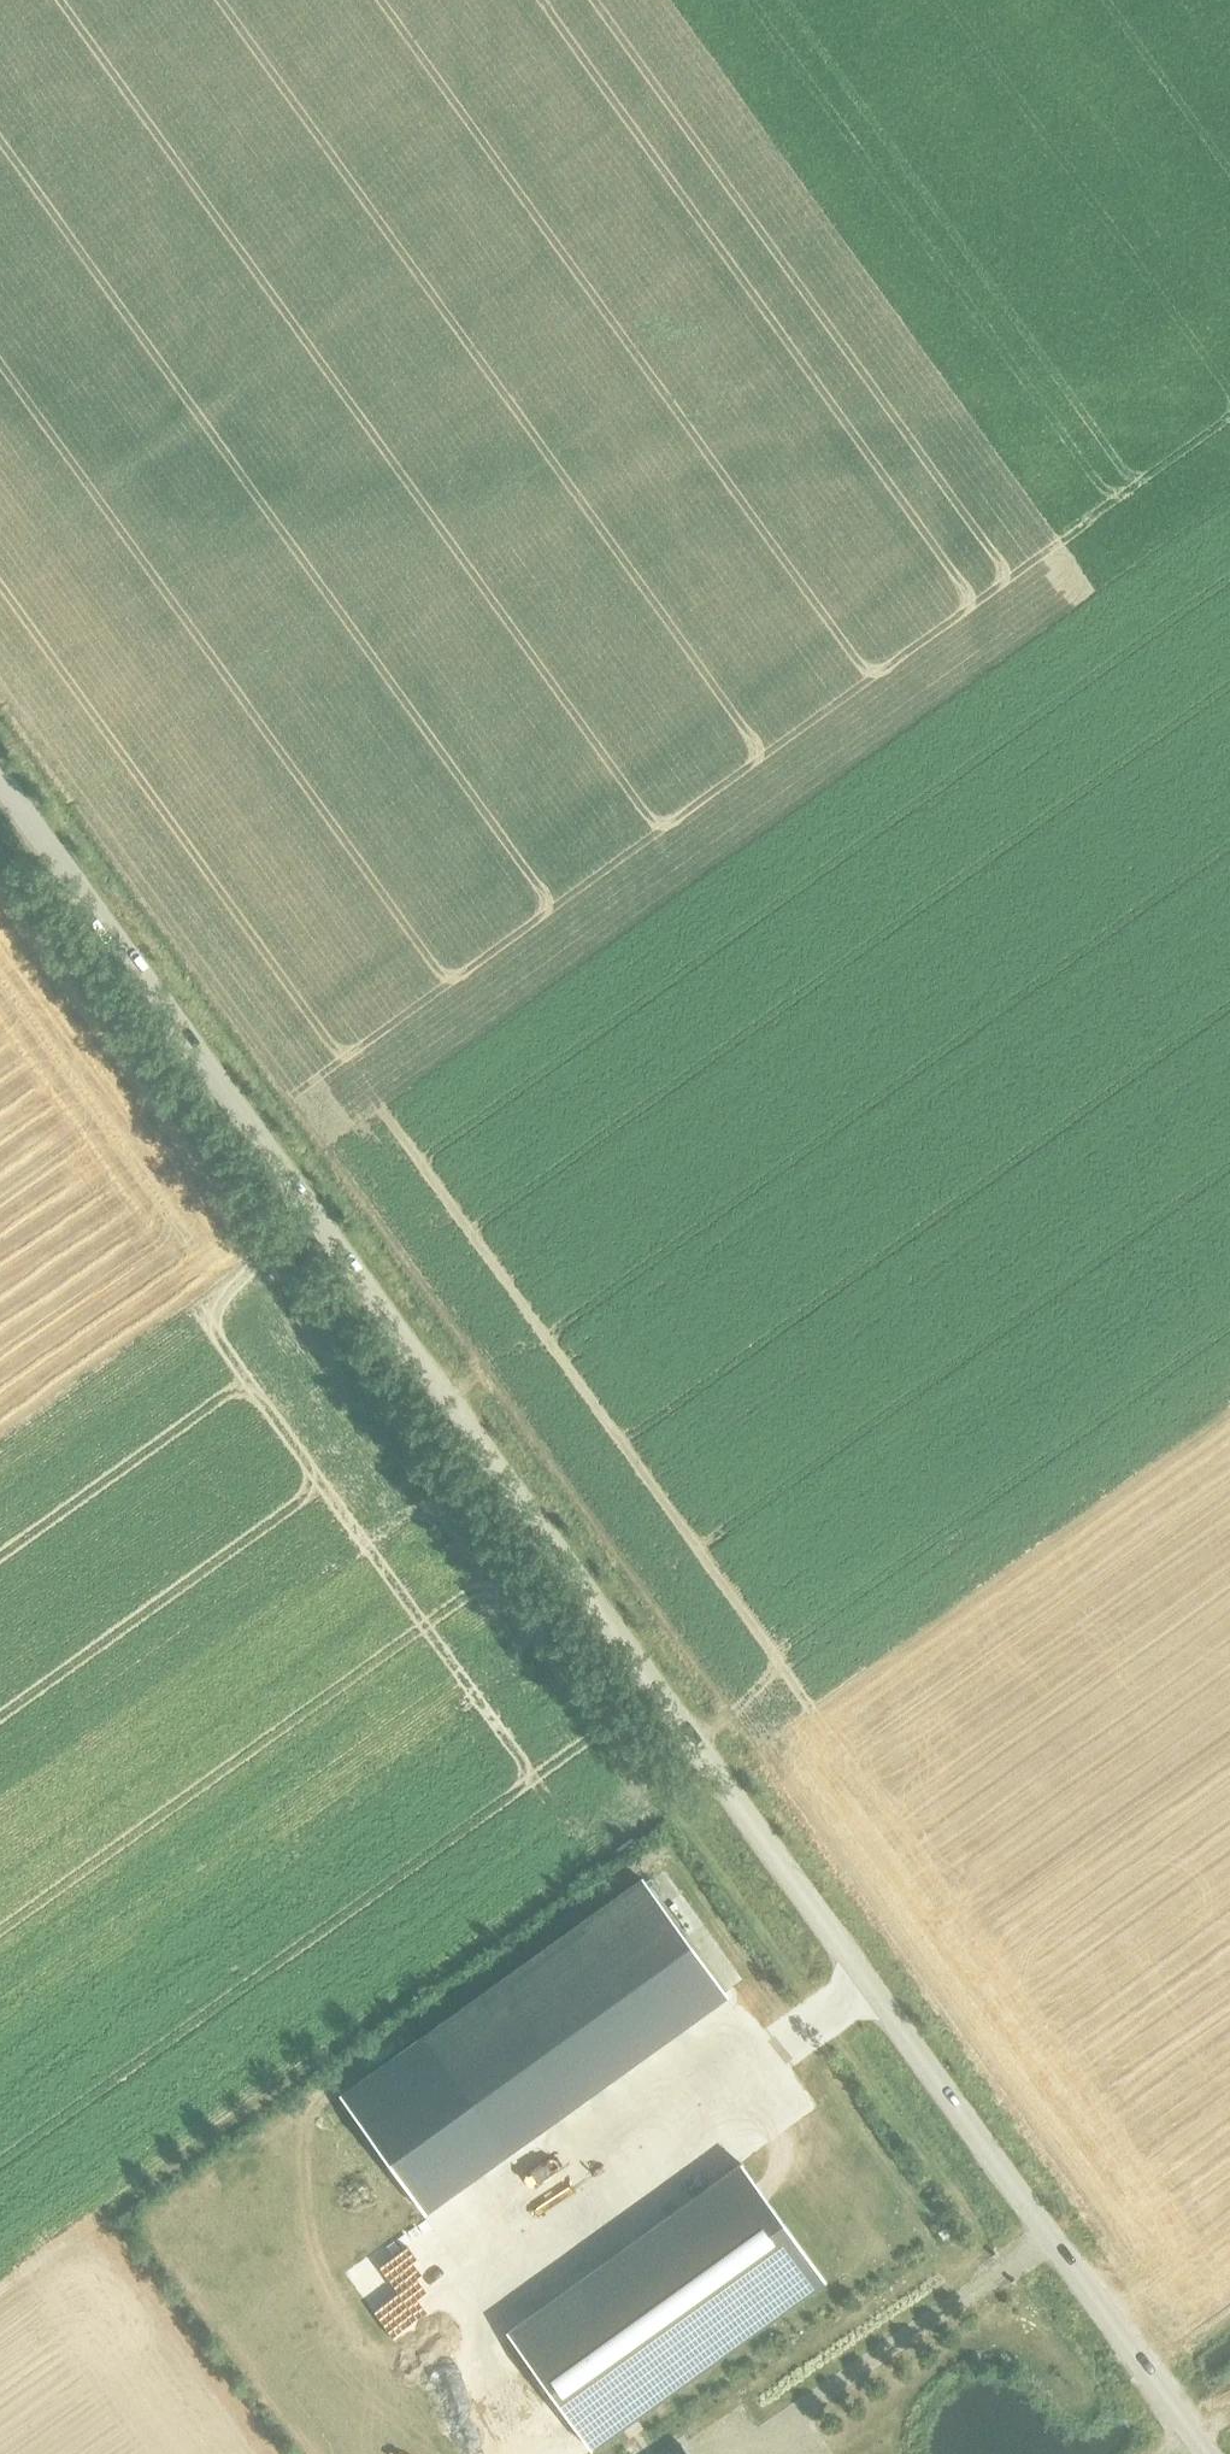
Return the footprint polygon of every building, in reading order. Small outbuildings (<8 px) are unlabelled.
[(422,2041),(343,2098),(424,2209),(502,2152),(723,1992),(643,1881),(422,2041)] [(741,2163),(507,2333),(591,2450),(826,2281),(741,2163)] [(669,2453),(689,2453),(682,2445),(669,2453)]
